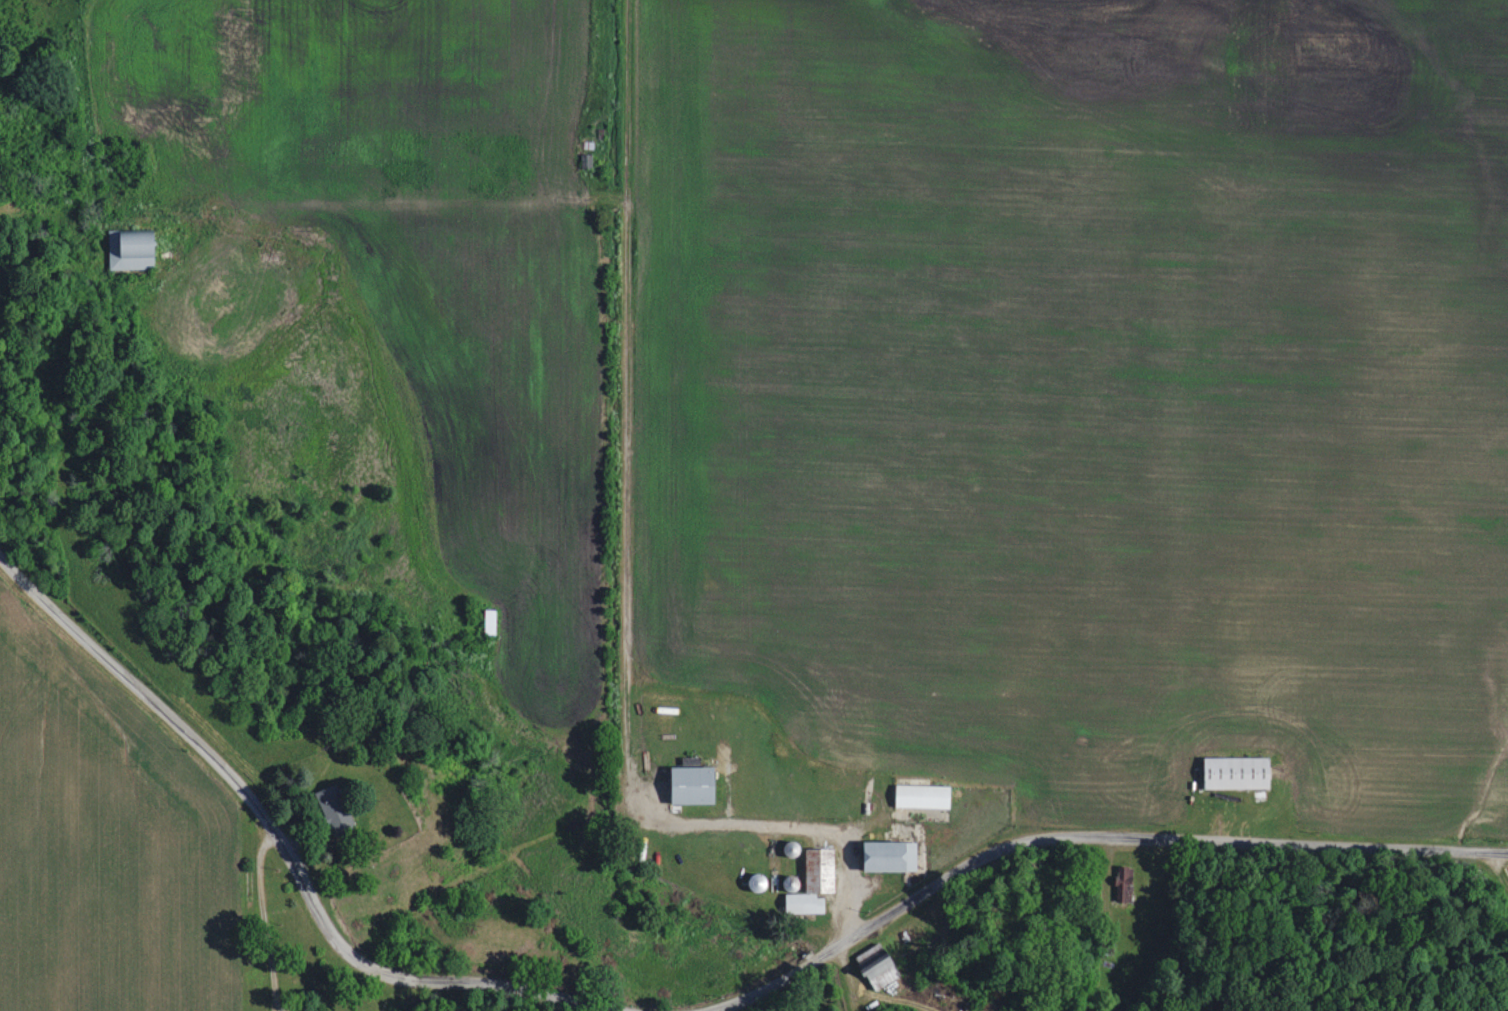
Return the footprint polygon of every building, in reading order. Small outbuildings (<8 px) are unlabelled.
[(108,270),(155,268),(154,231),(107,232),(108,270)] [(1205,788),(1271,787),(1271,755),(1204,756),(1205,788)] [(715,803),(716,766),(698,765),(698,757),(681,756),(681,766),(673,766),(672,802),(715,803)] [(314,791),(328,827),(351,818),(337,783),(314,791)] [(895,806),(950,807),(951,785),(895,784),(895,806)] [(916,841),(863,840),(862,870),(916,871),(916,841)] [(834,892),(835,848),(806,847),(806,892),(834,892)] [(1115,901),(1131,900),(1130,870),(1121,870),(1121,877),(1114,877),(1115,901)] [(824,893),(786,894),(786,912),(824,911),(824,893)]
